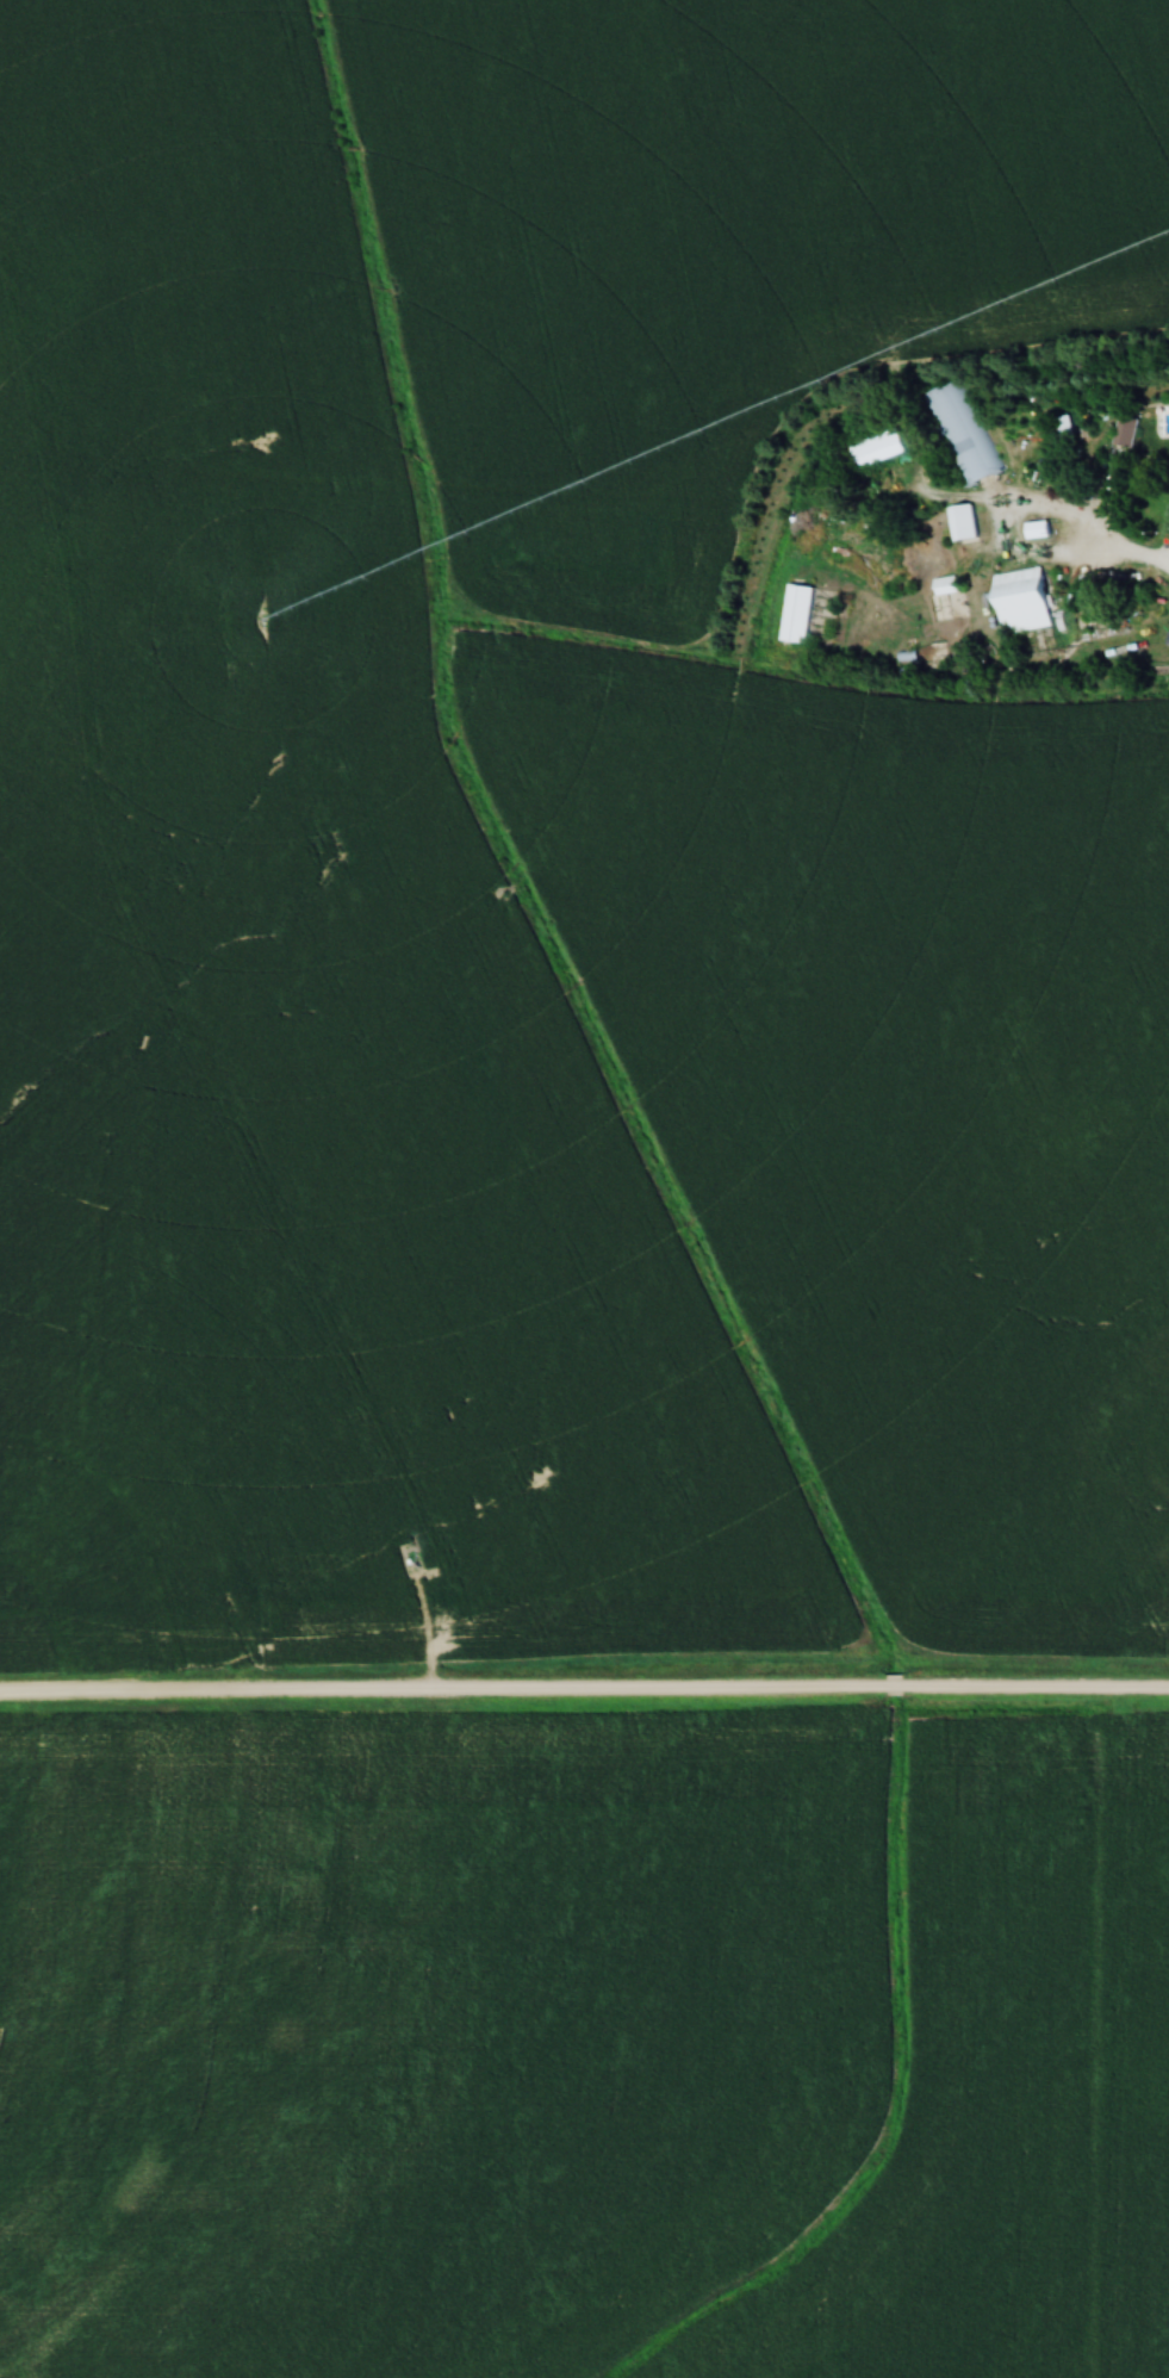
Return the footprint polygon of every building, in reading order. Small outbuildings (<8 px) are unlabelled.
[(959,378),(925,394),(968,485),(1002,469),(959,378)] [(1131,446),(1139,417),(1121,411),(1113,440),(1131,446)] [(1064,438),(1076,434),(1069,412),(1057,416),(1064,438)] [(855,442),(865,467),(909,447),(899,423),(855,442)] [(950,505),(958,541),(981,537),(974,501),(950,505)] [(1051,536),(1051,520),(1030,520),(1030,536),(1051,536)] [(1053,625),(1045,565),(997,571),(1005,631),(1053,625)] [(939,592),(957,587),(953,573),(935,578),(939,592)] [(817,584),(792,581),(784,638),(809,642),(817,584)]
